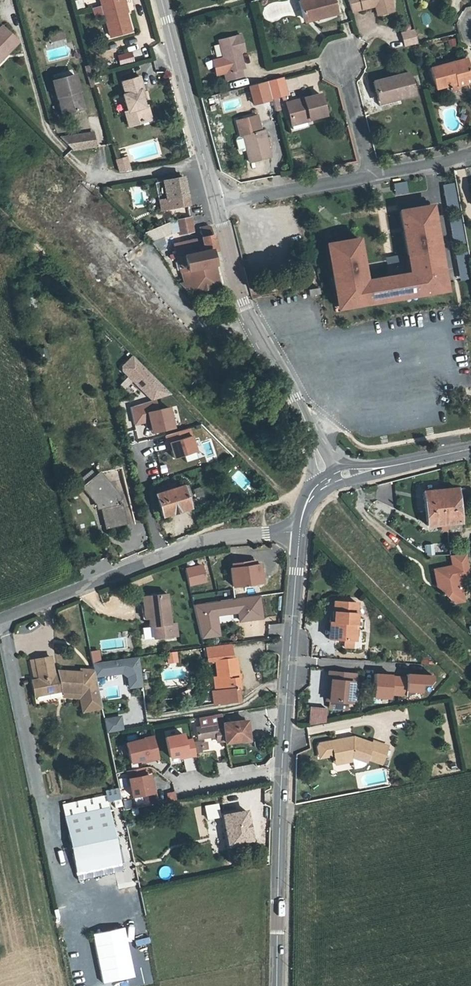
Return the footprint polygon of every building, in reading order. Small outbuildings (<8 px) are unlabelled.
[(110,36),(130,30),(122,0),(100,0),(110,36)] [(306,16),(322,12),(323,15),(340,11),(337,0),(302,0),(306,16)] [(379,4),(381,14),(397,10),(394,0),(352,0),(354,11),(379,4)] [(324,19),(323,15),(322,12),(306,16),(308,23),(324,19)] [(7,53),(10,55),(22,41),(4,26),(0,31),(0,61),(7,53)] [(402,33),(405,47),(413,45),(419,44),(415,29),(402,33)] [(54,41),(66,38),(64,32),(52,35),(54,41)] [(240,45),(245,44),(243,34),(221,39),(225,55),(229,70),(226,71),(229,79),(245,74),(243,67),(246,66),(242,51),(240,45)] [(120,65),(134,60),(131,50),(117,55),(120,65)] [(0,61),(0,68),(10,55),(7,53),(0,61)] [(229,70),(225,55),(216,58),(219,72),(226,71),(229,70)] [(470,72),(470,71),(467,57),(432,67),(438,90),(460,84),(458,76),(470,72)] [(374,81),(378,99),(394,95),(395,100),(416,95),(410,72),(374,81)] [(458,76),(460,84),(461,86),(470,84),(470,72),(458,76)] [(75,76),(54,82),(62,112),(79,108),(75,92),(79,91),(75,76)] [(143,118),(152,116),(149,106),(145,107),(141,90),(144,89),(141,77),(123,81),(127,94),(125,94),(129,111),(126,112),(130,126),(144,123),(143,118)] [(275,99),(289,96),(285,78),(270,82),(275,99)] [(270,82),(252,86),(257,106),(275,101),(275,99),(270,82)] [(75,92),(79,108),(84,107),(79,91),(75,92)] [(312,116),(329,112),(324,94),(290,103),(295,124),(313,120),(312,116)] [(396,104),(395,100),(394,95),(378,99),(381,108),(396,104)] [(330,118),(329,112),(312,116),(313,120),(313,123),(330,118)] [(242,137),(245,136),(251,162),(273,157),(267,131),(262,132),(260,123),(240,128),(242,137)] [(75,136),(77,150),(93,147),(90,134),(75,136)] [(69,151),(77,150),(75,136),(57,139),(69,151)] [(128,157),(117,160),(120,171),(132,170),(128,157)] [(158,199),(181,195),(180,190),(182,189),(180,181),(179,177),(151,182),(154,200),(158,199)] [(453,245),(466,243),(456,182),(443,184),(453,245)] [(181,195),(158,199),(160,210),(185,205),(183,195),(181,195)] [(342,218),(362,216),(361,205),(341,207),(342,218)] [(361,240),(336,245),(338,258),(331,259),(334,275),(341,274),(344,290),(337,292),(339,304),(346,303),(347,309),(370,305),(370,302),(384,300),(385,302),(404,299),(403,296),(418,294),(418,297),(442,293),(441,286),(448,285),(438,232),(436,232),(432,207),(402,212),(414,278),(369,286),(361,240)] [(174,231),(174,235),(189,231),(187,215),(165,221),(168,232),(174,231)] [(217,285),(215,278),(212,265),(209,252),(214,251),(208,226),(197,229),(201,246),(173,253),(180,276),(180,279),(182,278),(190,287),(191,288),(193,288),(195,288),(201,287),(217,285)] [(469,278),(465,253),(456,254),(459,280),(469,278)] [(182,278),(180,279),(178,282),(189,293),(218,287),(217,285),(201,287),(195,288),(193,288),(191,288),(190,287),(182,278)] [(317,296),(320,296),(319,290),(308,292),(310,298),(317,296)] [(133,354),(118,369),(126,377),(119,384),(135,401),(144,392),(155,404),(169,391),(133,354)] [(85,412),(94,409),(89,393),(80,395),(85,412)] [(148,422),(145,410),(157,408),(155,401),(130,405),(134,425),(148,422)] [(147,411),(152,433),(176,428),(171,406),(147,411)] [(167,434),(172,458),(197,452),(192,429),(167,434)] [(93,504),(97,503),(103,527),(122,522),(115,493),(97,472),(80,487),(93,504)] [(186,485),(180,486),(183,497),(189,496),(186,485)] [(183,497),(180,486),(154,493),(160,514),(186,507),(183,497)] [(464,524),(458,488),(446,489),(425,492),(431,529),(464,524)] [(468,558),(454,560),(456,571),(437,575),(440,589),(444,589),(445,597),(456,608),(466,606),(462,586),(470,584),(470,577),(468,558)] [(233,567),(230,567),(232,585),(261,581),(259,563),(256,563),(255,560),(233,563),(233,567)] [(265,619),(261,594),(234,597),(234,598),(195,604),(200,639),(222,636),(220,625),(265,619)] [(163,611),(157,612),(155,612),(157,622),(164,621),(165,629),(169,628),(171,640),(193,637),(191,624),(185,626),(181,595),(161,598),(163,611)] [(332,603),(331,625),(335,626),(334,641),(353,643),(353,638),(355,620),(356,605),(332,603)] [(326,641),(334,641),(335,626),(331,625),(327,625),(326,641)] [(218,693),(213,693),(211,694),(212,704),(237,701),(235,690),(238,690),(233,659),(229,660),(227,647),(204,650),(206,663),(213,662),(216,679),(218,693)] [(91,650),(92,661),(101,661),(100,650),(91,650)] [(168,653),(168,661),(177,661),(177,652),(168,653)] [(39,676),(31,677),(34,692),(61,686),(62,687),(78,688),(78,687),(83,688),(85,694),(90,697),(99,695),(93,666),(79,665),(79,668),(57,667),(58,672),(53,673),(49,653),(34,657),(35,661),(30,662),(32,668),(37,667),(39,676)] [(29,668),(31,677),(39,676),(37,667),(32,668),(29,668)] [(355,675),(330,673),(329,682),(332,683),(331,691),(328,691),(327,702),(331,702),(330,709),(346,711),(346,704),(350,704),(352,685),(354,685),(355,675)] [(434,684),(434,675),(375,673),(374,695),(424,697),(425,684),(434,684)] [(78,688),(62,687),(63,693),(79,693),(82,707),(101,703),(99,695),(90,697),(85,694),(83,688),(78,687),(78,688)] [(324,722),(325,710),(310,709),(308,725),(324,722)] [(121,715),(104,718),(107,733),(124,729),(121,715)] [(245,720),(221,722),(222,741),(246,738),(245,720)] [(214,724),(196,726),(198,737),(215,735),(214,724)] [(166,734),(169,760),(198,757),(197,751),(207,750),(206,739),(186,741),(185,732),(166,734)] [(125,742),(132,766),(161,757),(154,734),(125,742)] [(331,750),(332,754),(337,754),(337,759),(353,758),(355,758),(369,762),(370,759),(385,764),(391,746),(375,742),(375,744),(356,738),(354,743),(345,740),(325,743),(322,744),(322,751),(331,750)] [(128,778),(132,798),(156,792),(151,772),(128,778)] [(106,792),(109,801),(120,798),(118,788),(106,792)] [(71,858),(115,849),(104,794),(60,802),(71,858)] [(237,843),(249,841),(242,811),(231,813),(237,843)] [(231,813),(220,814),(226,845),(237,843),(231,813)] [(115,849),(71,858),(73,870),(118,862),(115,849)] [(112,887),(91,889),(92,900),(113,898),(112,887)] [(64,954),(75,953),(74,938),(62,939),(64,954)]
